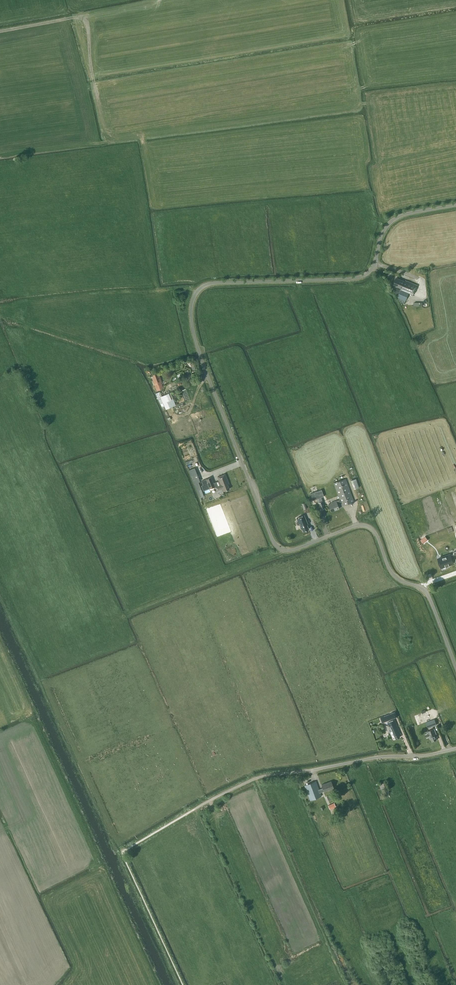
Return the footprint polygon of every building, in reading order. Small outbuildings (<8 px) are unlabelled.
[(401,290),(413,295),(417,285),(405,280),(405,281),(396,278),(393,285),(401,288),(401,290)] [(399,301),(404,303),(409,293),(401,290),(398,297),(400,298),(399,301)] [(152,374),(153,377),(152,377),(155,385),(157,390),(163,388),(161,382),(161,381),(158,372),(152,374)] [(162,396),(160,391),(156,393),(160,403),(163,402),(166,409),(176,405),(170,392),(162,396)] [(200,481),(195,467),(189,470),(200,497),(204,496),(199,482),(200,481)] [(220,481),(214,483),(212,477),(202,480),(206,490),(215,486),(215,487),(216,487),(218,490),(222,488),(224,491),(230,489),(228,484),(230,483),(226,474),(218,477),(220,481)] [(359,487),(356,478),(351,480),(354,489),(359,487)] [(342,505),(354,501),(345,479),(334,483),(340,499),(337,500),(336,500),(331,502),(331,503),(328,504),(331,511),(339,508),(337,505),(341,503),(342,505)] [(298,525),(299,524),(301,528),(302,528),(303,531),(309,529),(306,522),(307,522),(304,515),(297,518),(298,521),(297,521),(296,522),(297,524),(298,525)] [(442,567),(445,566),(446,567),(450,565),(449,564),(453,563),(451,558),(455,557),(455,559),(455,551),(453,552),(454,553),(450,555),(450,554),(439,558),(442,567)] [(429,567),(434,578),(440,575),(434,564),(429,567)] [(397,716),(395,712),(384,716),(384,715),(380,717),(382,721),(385,720),(385,721),(397,716)] [(400,737),(400,736),(401,735),(395,719),(388,722),(389,726),(390,726),(392,731),(390,731),(392,737),(395,736),(396,739),(400,737)] [(437,724),(435,719),(426,722),(428,728),(437,724)] [(432,742),(437,740),(436,737),(437,737),(435,731),(434,731),(433,729),(426,732),(427,734),(425,735),(426,738),(429,737),(430,740),(431,739),(432,742)] [(324,791),(333,788),(331,781),(321,785),(323,788),(319,789),(316,781),(304,785),(310,800),(321,796),(320,792),(324,791)] [(387,787),(385,782),(379,784),(384,795),(390,792),(388,787),(387,787)]
